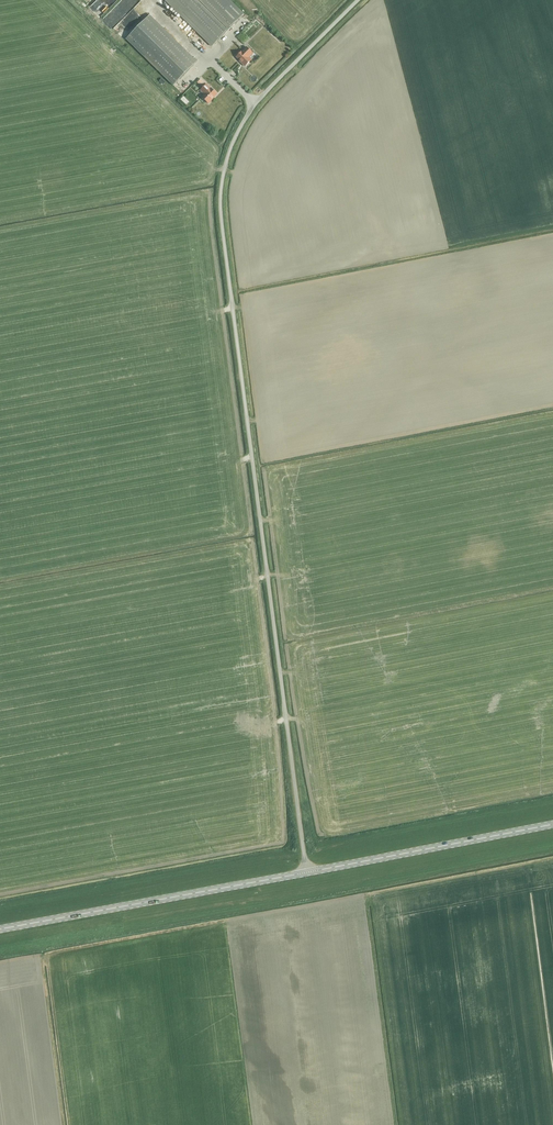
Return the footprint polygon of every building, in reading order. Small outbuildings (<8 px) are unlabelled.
[(100,11),(115,0),(94,0),(93,1),(100,11)] [(212,46),(243,15),(228,0),(165,0),(212,46)] [(126,39),(173,86),(197,62),(150,15),(126,39)] [(239,61),(245,66),(251,60),(249,57),(253,53),(246,47),(236,57),(240,60),(239,61)] [(205,100),(208,103),(214,98),(213,97),(217,94),(207,84),(200,90),(204,94),(202,97),(202,98),(205,101),(205,100)]
